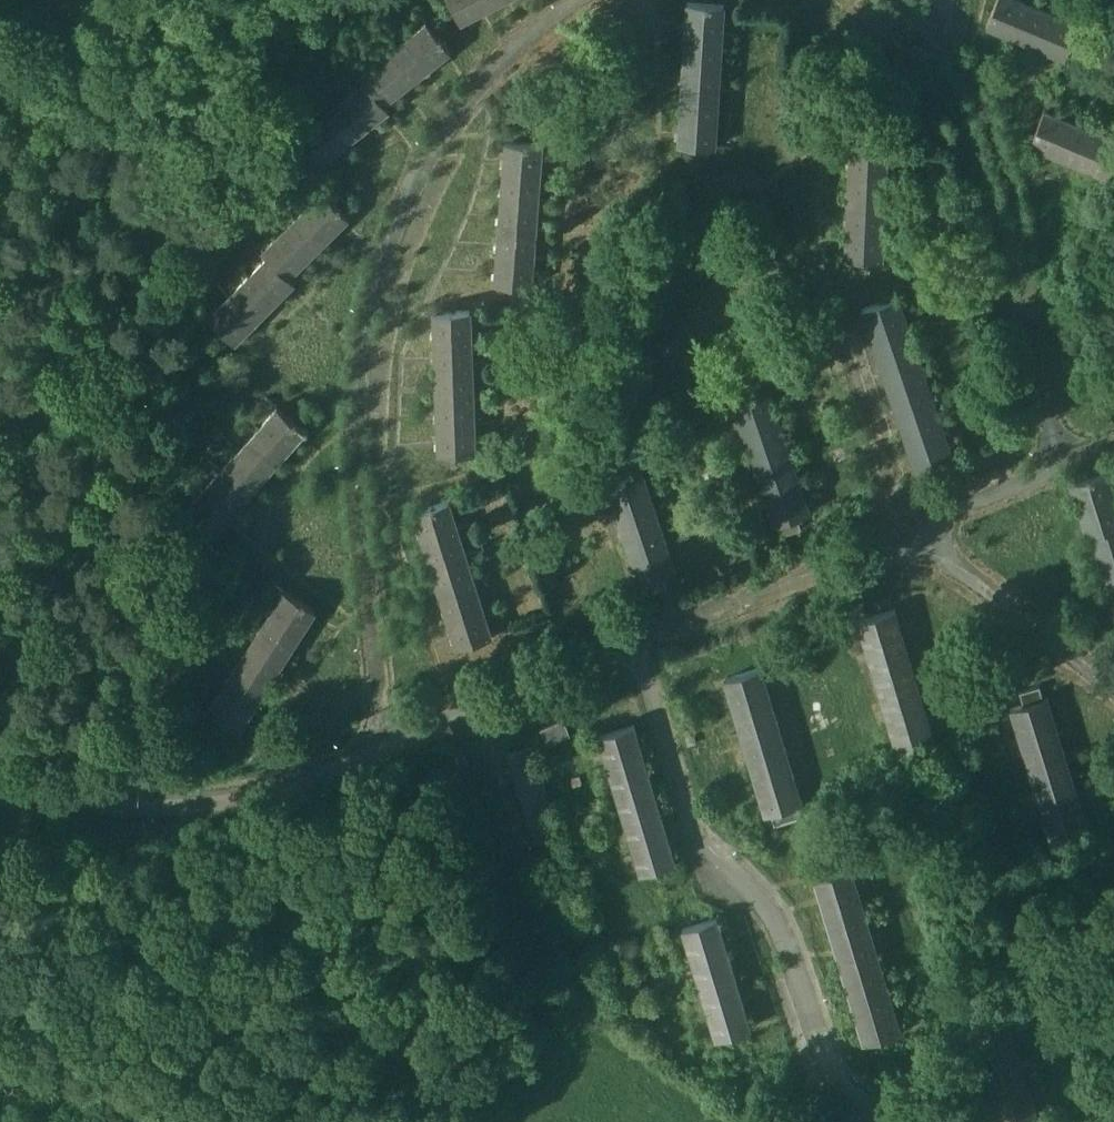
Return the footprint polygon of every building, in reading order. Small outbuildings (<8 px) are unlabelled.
[(461,21),(502,0),(450,0),(461,21)] [(986,26),(1064,58),(1079,24),(1021,0),(997,0),(986,26)] [(688,3),(678,144),(715,147),(724,5),(688,3)] [(389,110),(384,104),(450,51),(427,22),(361,75),(366,81),(300,133),(323,162),(389,110)] [(1108,177),(1113,164),(1113,139),(1043,109),(1029,144),(1108,177)] [(494,283),(531,286),(542,145),(505,142),(494,283)] [(845,257),(882,259),(887,146),(851,144),(845,257)] [(294,282),(288,277),(348,217),(322,190),(262,251),(267,256),(207,316),(234,343),(294,282)] [(862,308),(916,469),(950,458),(896,297),(862,308)] [(434,312),(439,454),(476,453),(470,311),(434,312)] [(728,392),(772,525),(809,513),(765,379),(728,392)] [(183,512),(211,537),(304,432),(277,407),(183,512)] [(602,477),(638,583),(676,571),(639,464),(602,477)] [(1113,617),(1113,497),(1106,473),(1069,484),(1086,538),(1089,537),(1113,617)] [(413,512),(456,647),(491,636),(448,501),(413,512)] [(209,710),(240,729),(315,609),(284,590),(209,710)] [(855,621),(897,756),(935,744),(892,610),(855,621)] [(723,680),(764,814),(801,803),(760,668),(723,680)] [(1010,708),(1051,843),(1088,832),(1047,697),(1010,708)] [(540,729),(546,744),(569,735),(563,720),(540,729)] [(598,735),(639,871),(673,860),(633,725),(598,735)] [(506,755),(541,867),(566,859),(531,747),(506,755)] [(439,757),(478,886),(502,879),(463,750),(439,757)] [(816,876),(864,1039),(898,1029),(849,866),(816,876)] [(682,928),(715,1036),(749,1026),(716,918),(682,928)] [(1000,1121),(1039,1121),(1005,1007),(969,1017),(1000,1121)]
